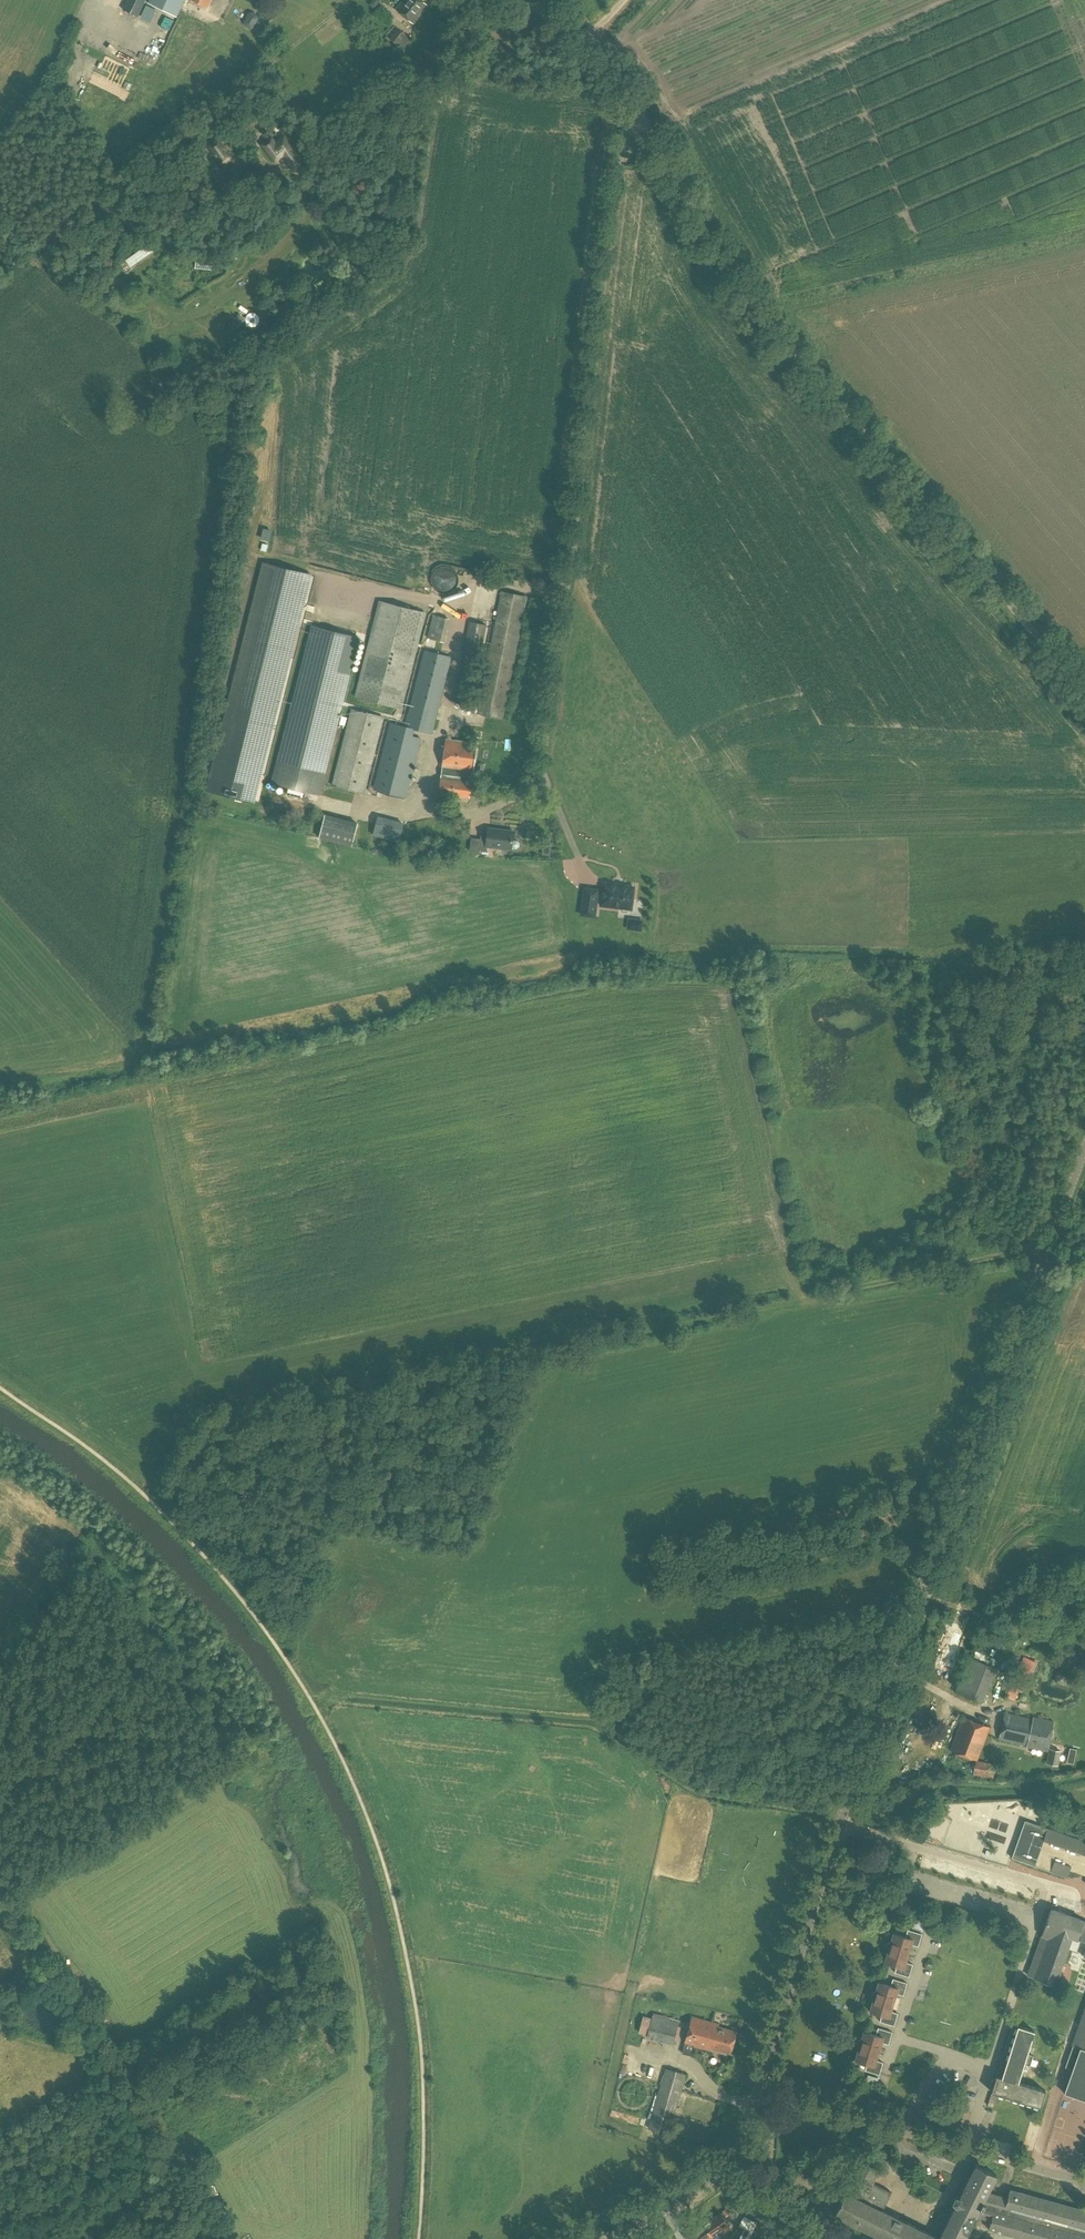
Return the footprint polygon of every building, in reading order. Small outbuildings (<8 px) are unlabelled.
[(122,9),(137,16),(145,0),(126,0),(122,9)] [(149,3),(176,17),(184,0),(150,0),(149,3)] [(427,5),(421,0),(403,0),(395,10),(413,23),(427,5)] [(248,13),(243,22),(245,27),(250,29),(255,27),(259,18),(257,14),(252,12),(248,13)] [(396,45),(405,34),(398,28),(389,39),(396,45)] [(291,146),(285,138),(283,138),(279,141),(277,140),(274,142),(272,140),(270,139),(264,144),(264,146),(267,150),(266,152),(269,155),(270,155),(274,161),(277,161),(283,157),(286,157),(286,160),(293,168),(295,169),(302,163),(303,161),(294,150),(294,149),(292,146),(291,146)] [(222,164),(231,158),(218,140),(209,147),(222,164)] [(217,170),(220,167),(213,159),(210,162),(217,170)] [(131,267),(152,252),(148,245),(126,260),(131,267)] [(213,267),(213,257),(198,257),(198,267),(213,267)] [(178,258),(174,262),(179,268),(184,264),(178,258)] [(311,575),(263,563),(207,795),(255,806),(311,575)] [(457,580),(457,579),(457,575),(455,572),(454,570),(451,568),(449,567),(447,566),(444,566),(441,566),(439,567),(437,568),(435,570),(432,574),(431,577),(431,579),(431,582),(432,584),(435,588),(438,591),(441,592),(443,593),(446,593),(449,592),(453,589),(455,587),(456,585),(457,582),(457,580)] [(502,718),(527,596),(502,591),(477,713),(502,718)] [(402,707),(425,614),(424,614),(425,613),(379,602),(355,696),(401,708),(401,707),(402,707)] [(444,643),(450,619),(433,615),(427,638),(444,643)] [(470,704),(486,625),(469,622),(454,701),(470,704)] [(311,627),(291,703),(271,784),(285,787),(284,793),(304,798),(306,792),(320,796),(340,716),(359,639),(311,627)] [(431,733),(451,657),(425,651),(405,727),(390,723),(389,730),(384,750),(374,789),(405,797),(415,758),(420,738),(415,737),(413,736),(415,729),(431,733)] [(363,793),(383,717),(352,709),(332,785),(363,793)] [(446,739),(438,794),(469,798),(471,781),(473,771),(476,743),(446,739)] [(352,847),(358,822),(324,814),(318,838),(352,847)] [(510,849),(511,848),(516,849),(519,847),(519,844),(517,841),(512,840),(513,831),(488,828),(487,836),(481,835),(480,839),(471,837),(469,852),(479,854),(480,850),(486,850),(487,846),(510,849)] [(631,909),(634,887),(603,883),(600,905),(631,909)] [(595,918),(599,889),(583,887),(580,915),(595,918)] [(642,921),(629,919),(628,928),(640,930),(642,921)] [(1017,1701),(1034,1662),(1023,1657),(1006,1697),(1017,1701)] [(980,1701),(993,1667),(969,1658),(956,1692),(980,1701)] [(1056,1687),(1073,1688),(1074,1675),(1056,1674),(1056,1687)] [(1032,1719),(1004,1713),(999,1739),(1027,1745),(1026,1746),(1047,1751),(1054,1722),(1033,1717),(1032,1719)] [(977,1760),(989,1727),(962,1717),(950,1750),(977,1760)] [(1073,1763),(1076,1749),(1070,1748),(1067,1762),(1073,1763)] [(1057,1765),(1060,1751),(1050,1749),(1047,1763),(1057,1765)] [(993,1779),(996,1764),(976,1760),(973,1775),(993,1779)] [(1046,1829),(1034,1865),(1067,1877),(1069,1870),(1084,1875),(1084,1842),(1046,1829)] [(865,1889),(867,1883),(860,1880),(858,1886),(865,1889)] [(1079,1933),(1084,1920),(1052,1909),(1029,1976),(1056,1985),(1071,1938),(1084,1943),(1084,1935),(1079,1933)] [(923,1931),(926,1919),(916,1915),(912,1928),(923,1931)] [(918,1947),(922,1934),(908,1930),(906,1937),(893,1933),(891,1942),(887,1944),(886,1946),(886,1950),(887,1953),(885,1962),(897,1966),(895,1973),(909,1977),(913,1965),(906,1963),(911,1945),(918,1947)] [(903,1996),(907,1983),(893,1979),(891,1986),(879,1982),(876,1990),(872,1993),(871,1996),(871,1999),(873,2002),(870,2011),(882,2015),(880,2022),(894,2026),(898,2014),(891,2012),(896,1994),(903,1996)] [(1082,2017),(1050,2110),(1060,2113),(1047,2151),(1073,2160),(1084,2126),(1084,2007),(1082,2017)] [(673,2044),(678,2023),(652,2016),(647,2037),(673,2044)] [(641,2027),(649,2029),(652,2019),(644,2017),(641,2027)] [(719,2024),(691,2017),(684,2043),(711,2050),(712,2048),(730,2053),(736,2031),(718,2026),(719,2024)] [(1025,2053),(1032,2030),(1016,2025),(1014,2031),(1009,2029),(994,2079),(992,2079),(991,2081),(990,2084),(990,2086),(991,2088),(990,2092),(1039,2107),(1044,2090),(1017,2082),(1022,2063),(1028,2065),(1031,2055),(1025,2053)] [(889,2045),(892,2032),(878,2028),(876,2035),(864,2031),(861,2040),(858,2042),(856,2045),(856,2048),(857,2052),(855,2060),(867,2064),(865,2071),(879,2075),(883,2063),(876,2061),(882,2043),(889,2045)] [(668,2134),(681,2089),(685,2074),(666,2069),(648,2128),(668,2134)] [(996,2094),(991,2093),(987,2105),(992,2107),(996,2094)] [(882,2211),(891,2192),(874,2183),(880,2170),(862,2161),(835,2215),(883,2238),(965,2238),(976,2217),(992,2221),(989,2230),(1019,2238),(1084,2238),(1084,2211),(1010,2190),(1008,2199),(988,2193),(997,2175),(976,2165),(960,2198),(956,2197),(953,2203),(956,2206),(940,2238),(882,2211)] [(725,2233),(731,2228),(720,2214),(704,2225),(712,2236),(722,2229),(725,2233)] [(749,2232),(755,2221),(745,2216),(734,2238),(746,2238),(749,2232)] [(712,2236),(704,2225),(687,2237),(688,2238),(713,2238),(712,2236)]
